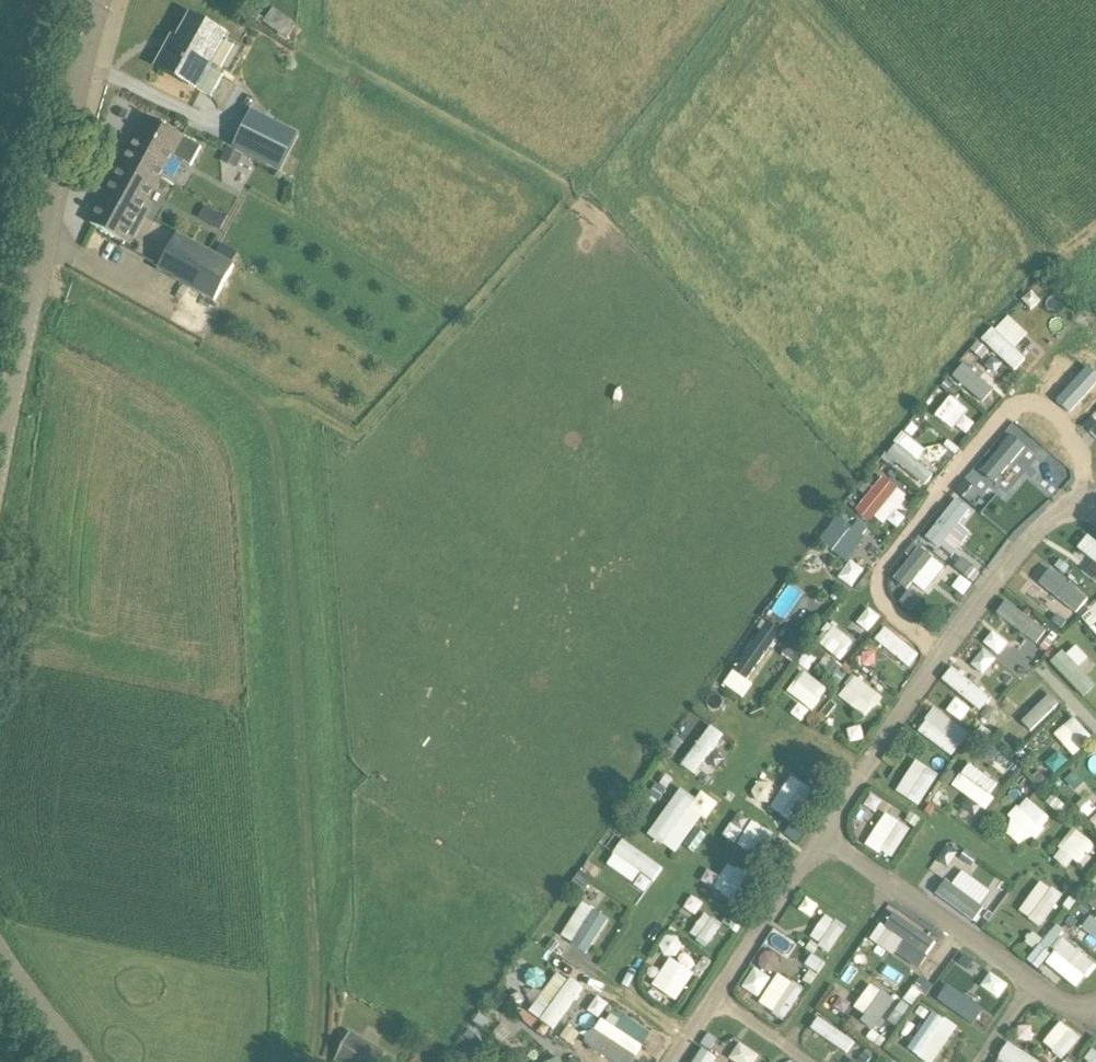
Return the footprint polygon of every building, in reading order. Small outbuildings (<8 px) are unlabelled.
[(295,23),(286,16),(275,32),(287,41),(295,29),(298,25),(295,23)] [(229,37),(213,28),(194,18),(174,54),(166,50),(156,67),(212,98),(224,77),(211,70),(229,37)] [(299,134),(252,111),(233,148),(280,172),(299,134)] [(184,137),(169,129),(150,119),(121,172),(154,191),(184,137)] [(148,202),(154,191),(121,172),(91,225),(130,246),(153,205),(148,202)] [(227,218),(216,212),(210,224),(221,230),(227,218)] [(234,266),(178,235),(158,272),(214,302),(234,266)] [(1018,348),(1031,334),(1009,314),(983,341),(1016,371),(1029,358),(1018,348)] [(1069,399),(1091,376),(1064,351),(1042,374),(1069,399)] [(961,384),(979,400),(996,382),(979,366),(961,384)] [(948,398),(936,416),(966,436),(978,418),(948,398)] [(919,460),(927,451),(906,432),(887,453),(925,487),(936,475),(919,460)] [(1016,462),(1024,469),(1030,461),(1001,439),(983,463),(1004,478),(1016,462)] [(980,474),(964,494),(981,508),(997,487),(980,474)] [(884,475),(856,510),(873,523),(879,515),(896,528),(906,516),(897,509),(908,495),(884,475)] [(952,507),(933,528),(958,550),(977,530),(952,507)] [(838,516),(820,539),(848,561),(867,538),(838,516)] [(1089,535),(1078,549),(1095,563),(1095,540),(1089,535)] [(920,546),(895,579),(910,590),(915,584),(926,593),(946,565),(920,546)] [(839,578),(853,587),(865,570),(850,560),(839,578)] [(1053,568),(1041,583),(1077,613),(1089,598),(1053,568)] [(1036,646),(1047,633),(1008,599),(997,613),(1036,646)] [(870,607),(857,622),(869,633),(882,617),(870,607)] [(756,679),(778,628),(761,620),(739,672),(756,679)] [(884,644),(895,630),(883,621),(872,635),(884,644)] [(832,624),(818,642),(839,659),(853,641),(832,624)] [(897,631),(883,648),(902,662),(915,645),(897,631)] [(986,647),(998,655),(1007,643),(995,634),(986,647)] [(786,641),(784,658),(800,660),(802,643),(786,641)] [(987,648),(971,661),(982,674),(998,661),(987,648)] [(954,666),(942,680),(980,712),(992,698),(954,666)] [(786,691),(813,711),(829,690),(802,670),(786,691)] [(747,697),(754,680),(730,671),(724,688),(747,697)] [(1027,698),(1040,679),(1030,673),(1017,692),(1027,698)] [(854,674),(838,696),(867,718),(883,696),(854,674)] [(1052,693),(1021,721),(1031,731),(1061,703),(1052,693)] [(917,730),(951,757),(970,734),(936,707),(917,730)] [(1074,716),(1054,735),(1073,755),(1093,736),(1074,716)] [(712,725),(682,764),(704,781),(724,756),(716,749),(726,736),(712,725)] [(919,806),(940,774),(917,759),(895,791),(919,806)] [(969,763),(952,785),(983,809),(1000,786),(969,763)] [(792,823),(814,791),(792,776),(770,807),(792,823)] [(701,790),(697,797),(682,787),(650,835),(679,854),(715,800),(701,790)] [(1029,798),(1002,829),(1024,848),(1050,817),(1029,798)] [(892,859),(912,828),(886,812),(866,843),(892,859)] [(753,821),(737,844),(758,858),(773,834),(753,821)] [(723,836),(736,843),(743,830),(730,823),(723,836)] [(1052,855),(1066,868),(1074,860),(1081,865),(1095,848),(1095,846),(1076,828),(1052,855)] [(634,883),(640,873),(655,882),(665,866),(623,840),(607,865),(634,883)] [(708,868),(701,883),(736,899),(748,873),(727,863),(722,875),(708,868)] [(948,878),(936,892),(974,922),(986,907),(948,878)] [(1020,912),(1043,927),(1064,894),(1041,880),(1020,912)] [(697,914),(704,903),(692,895),(684,906),(697,914)] [(799,911),(812,917),(819,903),(805,897),(799,911)] [(584,901),(561,936),(588,954),(611,920),(584,901)] [(919,970),(938,940),(893,911),(874,941),(919,970)] [(713,946),(720,919),(699,913),(692,940),(713,946)] [(832,952),(848,926),(826,913),(810,939),(832,952)] [(1091,915),(1080,932),(1095,942),(1095,919),(1091,915)] [(1033,957),(1079,989),(1095,966),(1095,961),(1053,930),(1033,957)] [(679,956),(681,936),(664,934),(662,955),(679,956)] [(776,936),(764,959),(782,969),(794,946),(776,936)] [(820,974),(826,962),(811,954),(805,966),(820,974)] [(652,985),(677,1002),(696,972),(670,956),(652,985)] [(972,976),(993,992),(1002,980),(981,964),(972,976)] [(742,987),(759,997),(772,977),(755,966),(742,987)] [(556,1030),(584,986),(559,970),(540,999),(549,1005),(540,1019),(556,1030)] [(758,1004),(785,1021),(805,988),(778,972),(758,1004)] [(973,979),(958,1001),(985,1019),(1000,997),(973,979)] [(866,1015),(861,1023),(877,1032),(895,998),(869,984),(855,1009),(866,1015)] [(837,988),(829,1005),(845,1014),(854,997),(837,988)] [(589,1012),(600,1019),(609,1002),(598,996),(589,1012)] [(926,1061),(934,1061),(959,1028),(935,1010),(907,1047),(926,1061)] [(811,1027),(847,1055),(856,1044),(820,1016),(811,1027)] [(645,1046),(603,1017),(586,1042),(615,1061),(634,1061),(645,1046)] [(1042,1041),(1061,1060),(1082,1040),(1064,1020),(1042,1041)] [(375,1050),(350,1035),(334,1061),(393,1061),(394,1061),(375,1050)] [(730,1058),(736,1061),(756,1061),(761,1055),(741,1041),(730,1058)] [(996,1061),(1032,1061),(1033,1060),(1003,1047),(996,1061)] [(1086,1061),(1095,1061),(1095,1051),(1086,1061)] [(701,1052),(696,1061),(720,1061),(701,1052)]
